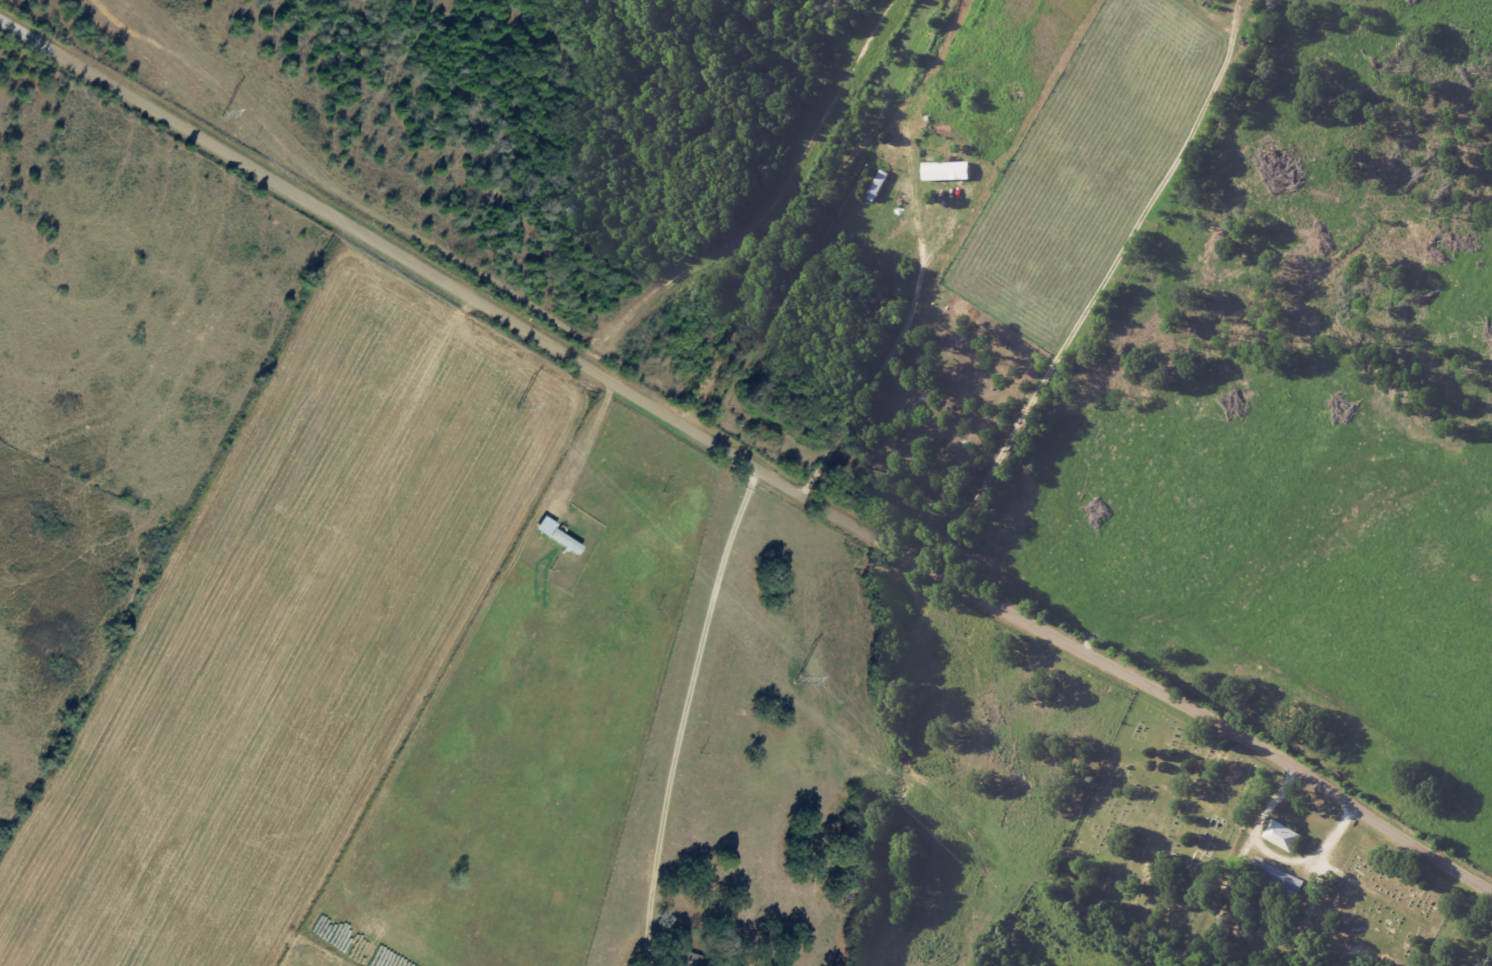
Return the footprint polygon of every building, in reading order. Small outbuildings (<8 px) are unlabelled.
[(972,162),(925,163),(926,179),(972,179),(972,162)] [(550,535),(578,554),(584,546),(555,527),(550,535)] [(1276,819),(1265,837),(1294,853),(1304,834),(1276,819)] [(1305,882),(1294,905),(1241,879),(1252,856),(1305,882)] [(709,958),(680,949),(676,964),(681,965),(706,965),(709,958)]
